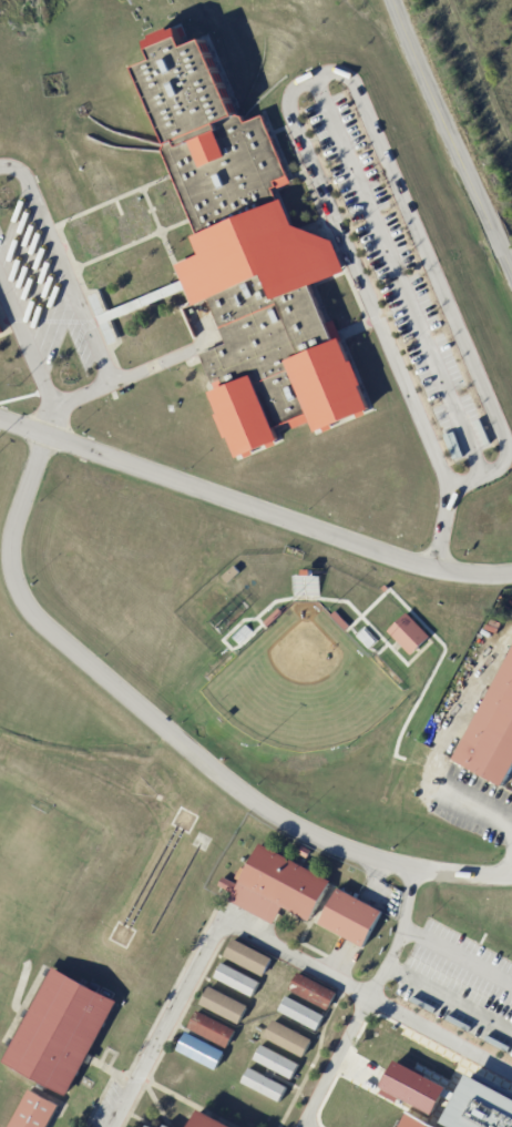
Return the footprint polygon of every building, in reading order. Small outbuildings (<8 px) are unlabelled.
[(197,308),(183,272),(205,263),(197,245),(202,243),(166,155),(175,152),(146,82),(166,74),(158,53),(164,51),(162,48),(181,40),(183,42),(190,40),(198,62),(217,54),(249,133),(268,125),(294,187),(279,194),(286,213),(291,211),(301,235),(331,246),(347,282),(318,295),(344,351),(351,351),(378,418),(326,438),(318,418),(281,433),(287,448),(246,464),(187,313),(197,308)] [(235,566),(240,572),(228,583),(223,577),(235,566)] [(319,595),(319,576),(293,576),(293,595),(319,595)] [(284,613),(269,628),(264,623),(278,609),(284,613)] [(347,629),(346,630),(331,616),(336,612),(349,626),(347,629)] [(381,631),(400,613),(421,636),(402,653),(381,631)] [(460,766),(511,670),(511,784),(508,792),(460,766)] [(309,856),(303,852),(306,845),(315,850),(311,857),(309,856)] [(289,915),(281,930),(234,906),(263,850),(334,885),(311,927),(289,915)] [(322,930),(341,893),(387,916),(368,953),(322,930)] [(511,929),(511,912),(502,908),(496,923),(511,929)] [(225,956),(264,975),(272,957),(233,938),(225,956)] [(260,979),(220,964),(214,979),(254,995),(260,979)] [(288,990),(328,1009),(337,991),(297,972),(288,990)] [(121,1009),(69,1103),(6,1068),(58,974),(121,1009)] [(435,1005),(439,998),(402,982),(399,989),(435,1005)] [(248,1005),(209,986),(200,1004),(239,1023),(248,1005)] [(279,1011),(316,1030),(324,1014),(286,996),(279,1011)] [(486,1024),(450,1006),(443,1021),(479,1038),(486,1024)] [(228,1046),(236,1027),(196,1010),(188,1029),(228,1046)] [(264,1039),(304,1055),(311,1037),(272,1021),(264,1039)] [(215,1069),(225,1052),(186,1032),(177,1049),(215,1069)] [(253,1062),(293,1076),(299,1061),(259,1046),(253,1062)] [(287,1086),(248,1068),(241,1083),(279,1101),(287,1086)] [(472,1083),(511,1104),(511,1126),(448,1126),(472,1083)] [(391,1098),(384,1126),(433,1126),(391,1098)] [(61,1114),(54,1126),(18,1126),(32,1099),(61,1114)] [(203,1115),(227,1126),(197,1126),(203,1115)]
